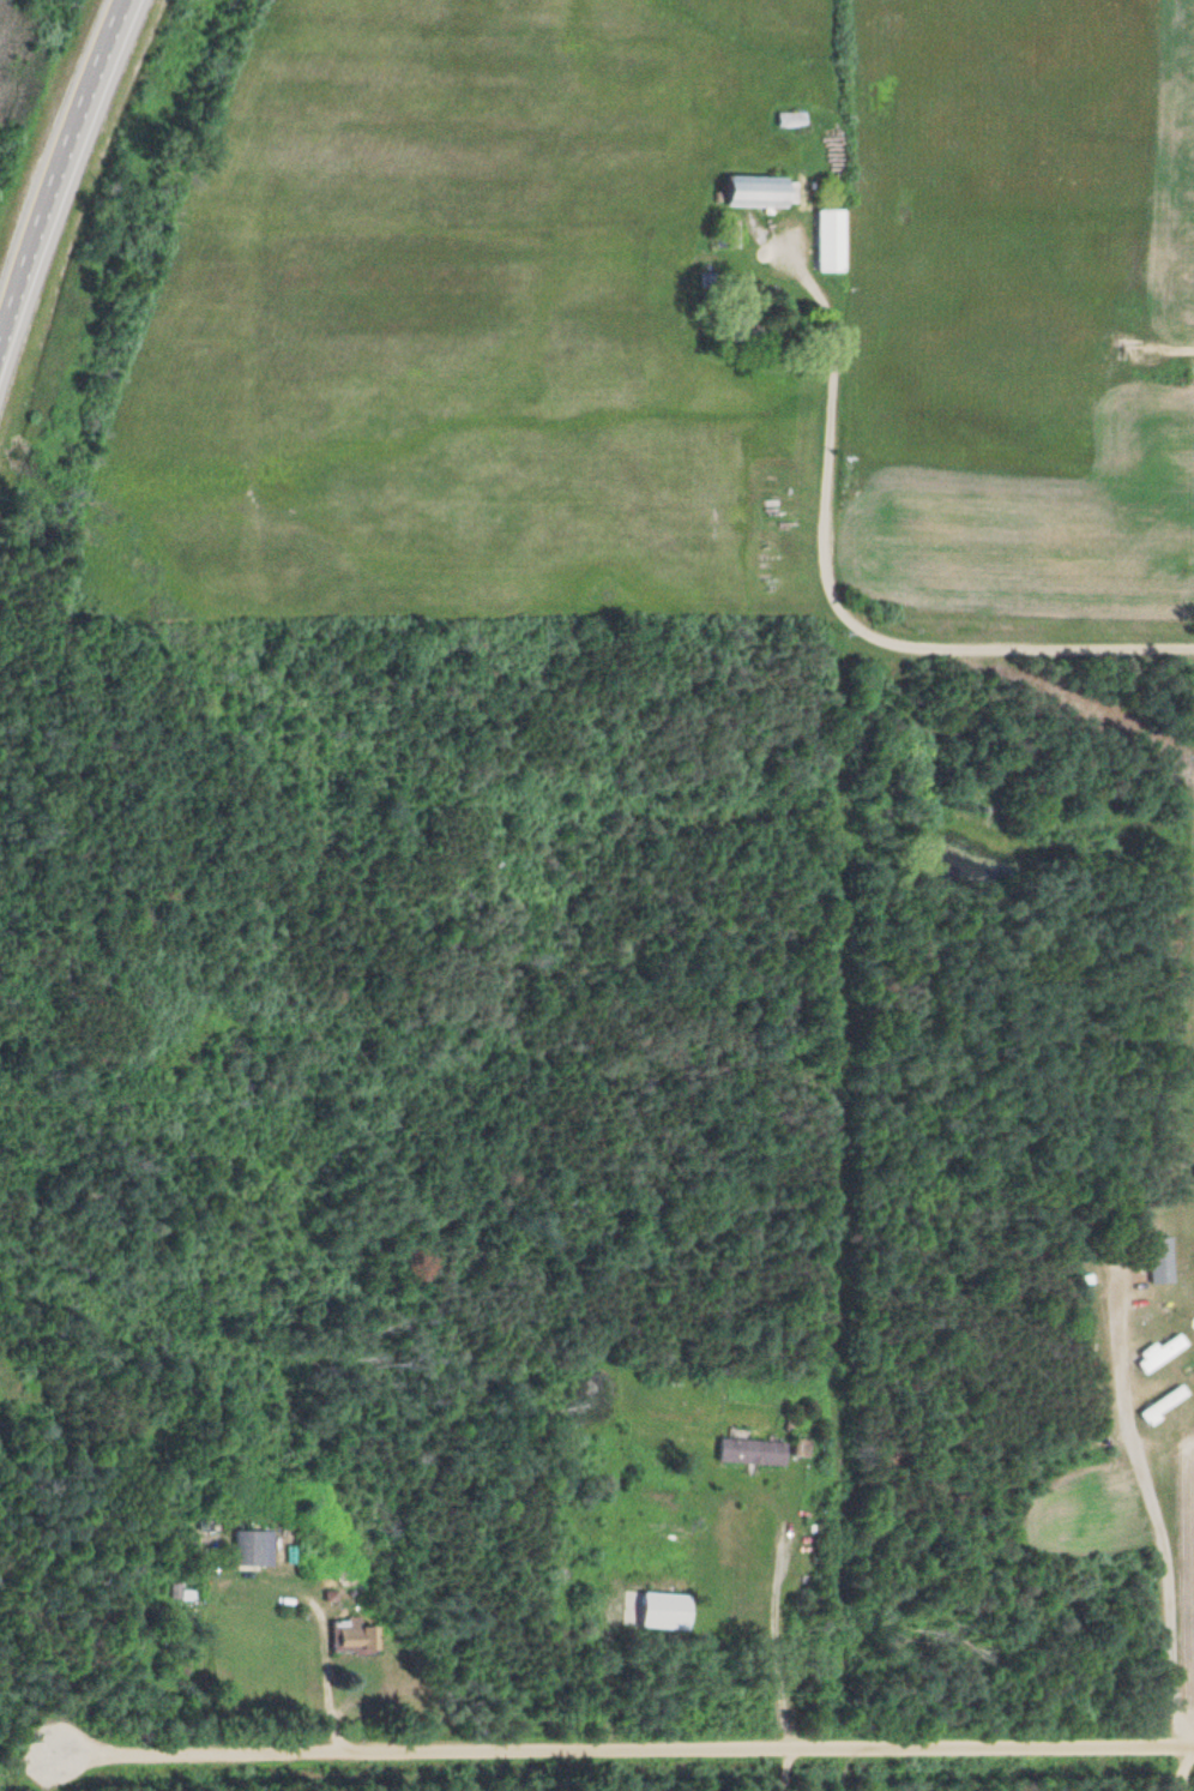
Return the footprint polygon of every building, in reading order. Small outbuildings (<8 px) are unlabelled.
[(803,112),(774,112),(774,127),(803,127),(803,112)] [(720,178),(720,208),(782,209),(782,204),(793,204),(793,178),(720,178)] [(813,273),(839,273),(839,210),(813,210),(813,273)] [(1166,1284),(1166,1237),(1144,1237),(1144,1284),(1166,1284)] [(1129,1360),(1139,1374),(1181,1345),(1171,1331),(1129,1360)] [(1142,1425),(1182,1395),(1173,1384),(1133,1414),(1142,1425)] [(780,1468),(781,1443),(715,1438),(713,1463),(780,1468)] [(789,1457),(805,1457),(805,1441),(789,1441),(789,1457)] [(268,1567),(268,1532),(229,1532),(229,1567),(268,1567)] [(326,1618),(326,1653),(370,1653),(370,1626),(355,1626),(355,1618),(326,1618)]
